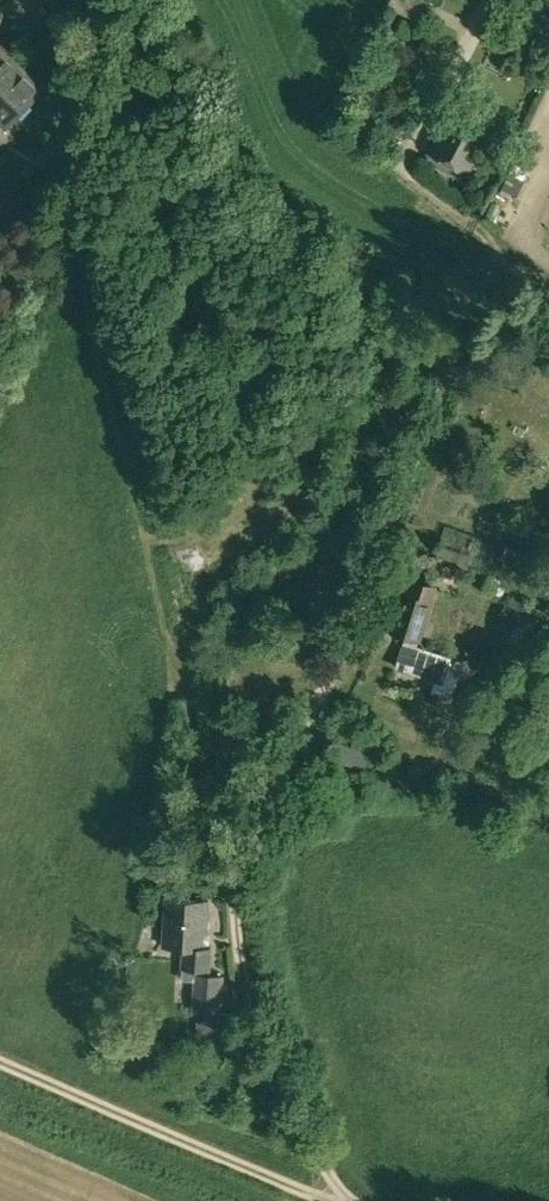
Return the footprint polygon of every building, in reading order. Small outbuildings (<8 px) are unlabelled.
[(421,20),(431,0),(390,0),(388,4),(421,20)] [(7,123),(38,90),(0,54),(0,116),(7,123)] [(429,151),(467,172),(488,134),(450,114),(429,151)] [(375,140),(391,149),(397,139),(381,130),(375,140)] [(457,564),(469,568),(472,556),(450,549),(447,559),(458,562),(457,564)] [(427,569),(432,556),(418,551),(414,565),(427,569)] [(541,565),(535,584),(548,589),(548,568),(541,565)] [(484,588),(503,595),(507,581),(489,575),(484,588)] [(432,599),(405,591),(392,631),(419,639),(432,599)] [(397,666),(442,681),(448,663),(403,648),(397,666)] [(304,773),(311,774),(312,765),(306,764),(304,773)] [(194,1009),(221,1011),(223,976),(210,975),(212,948),(205,947),(208,900),(166,898),(163,946),(184,947),(182,979),(195,980),(194,1009)] [(196,1034),(237,1037),(239,1013),(203,1010),(202,1022),(196,1022),(196,1034)]
